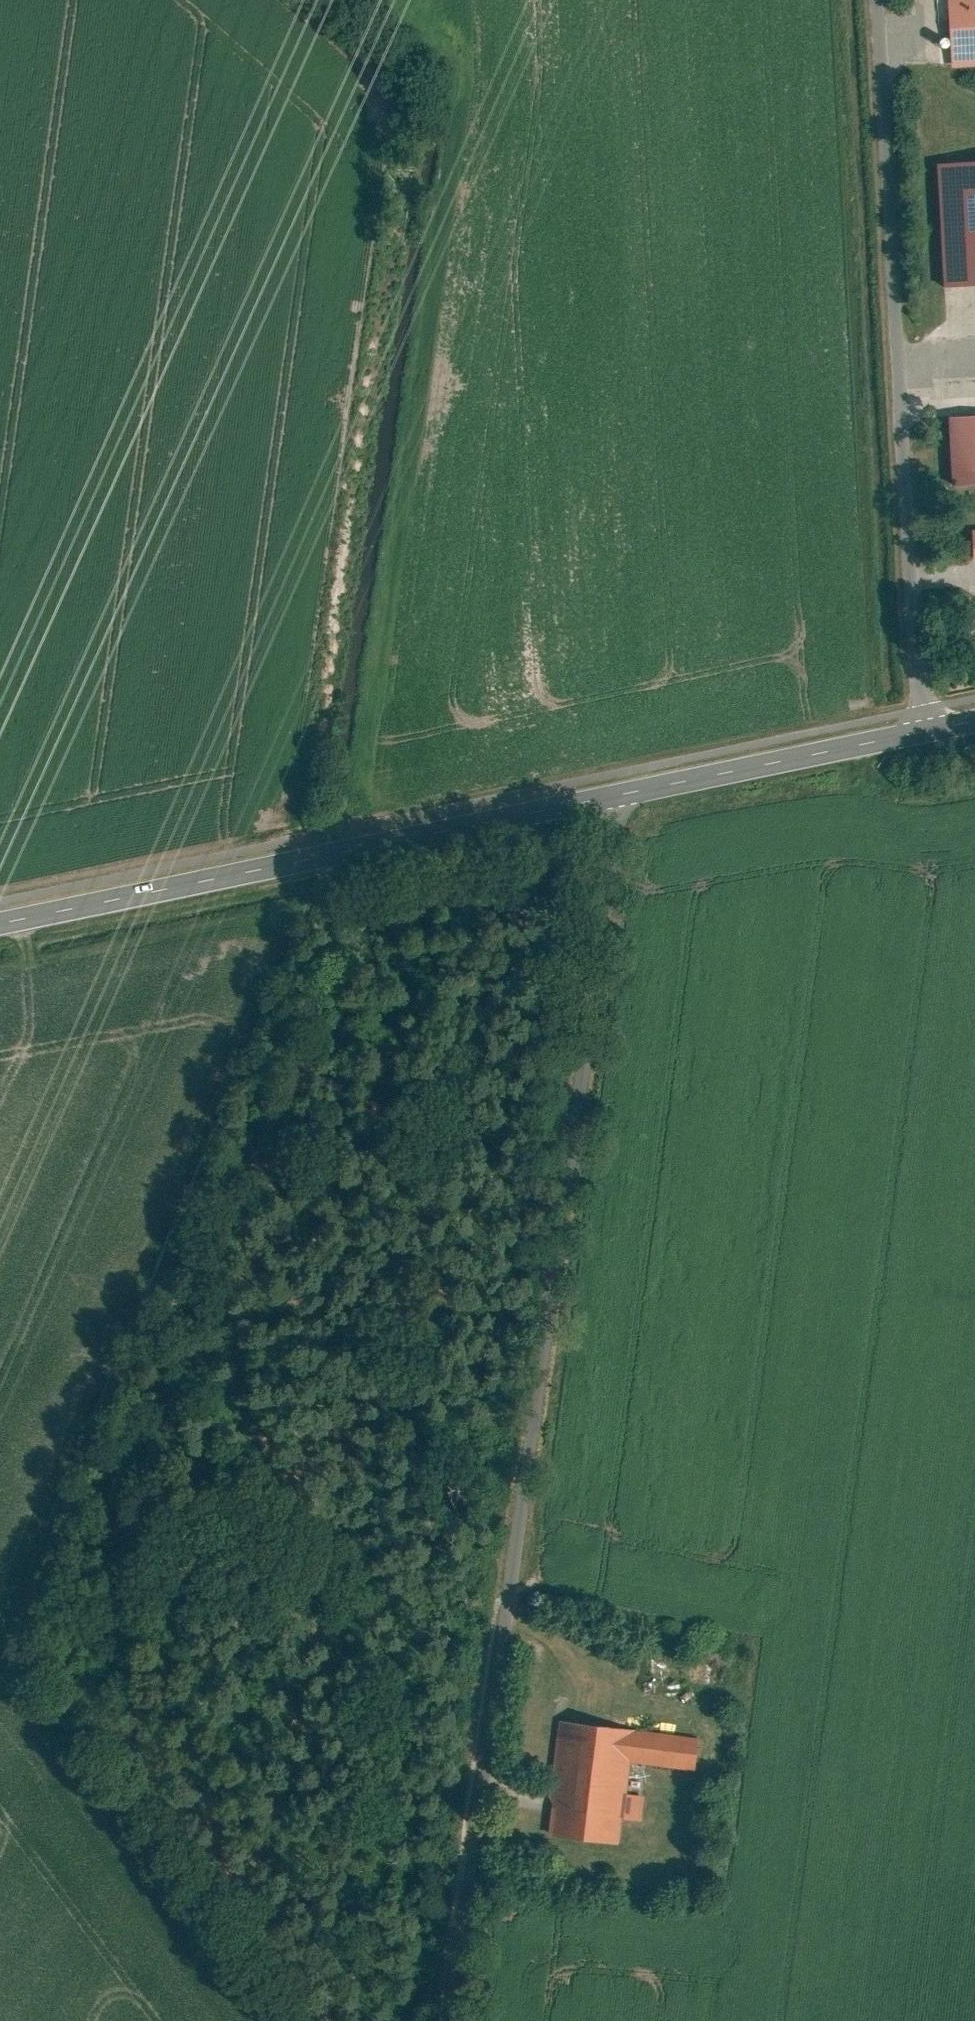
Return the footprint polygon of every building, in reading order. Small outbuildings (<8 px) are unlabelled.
[(951,71),(974,69),(974,0),(947,0),(951,71)] [(938,166),(945,289),(974,287),(974,164),(938,166)] [(949,423),(952,494),(974,492),(974,422),(949,423)] [(699,1736),(558,1718),(548,1797),(552,1804),(548,1833),(617,1842),(620,1818),(641,1820),(644,1795),(626,1792),(630,1762),(694,1770),(699,1736)]
